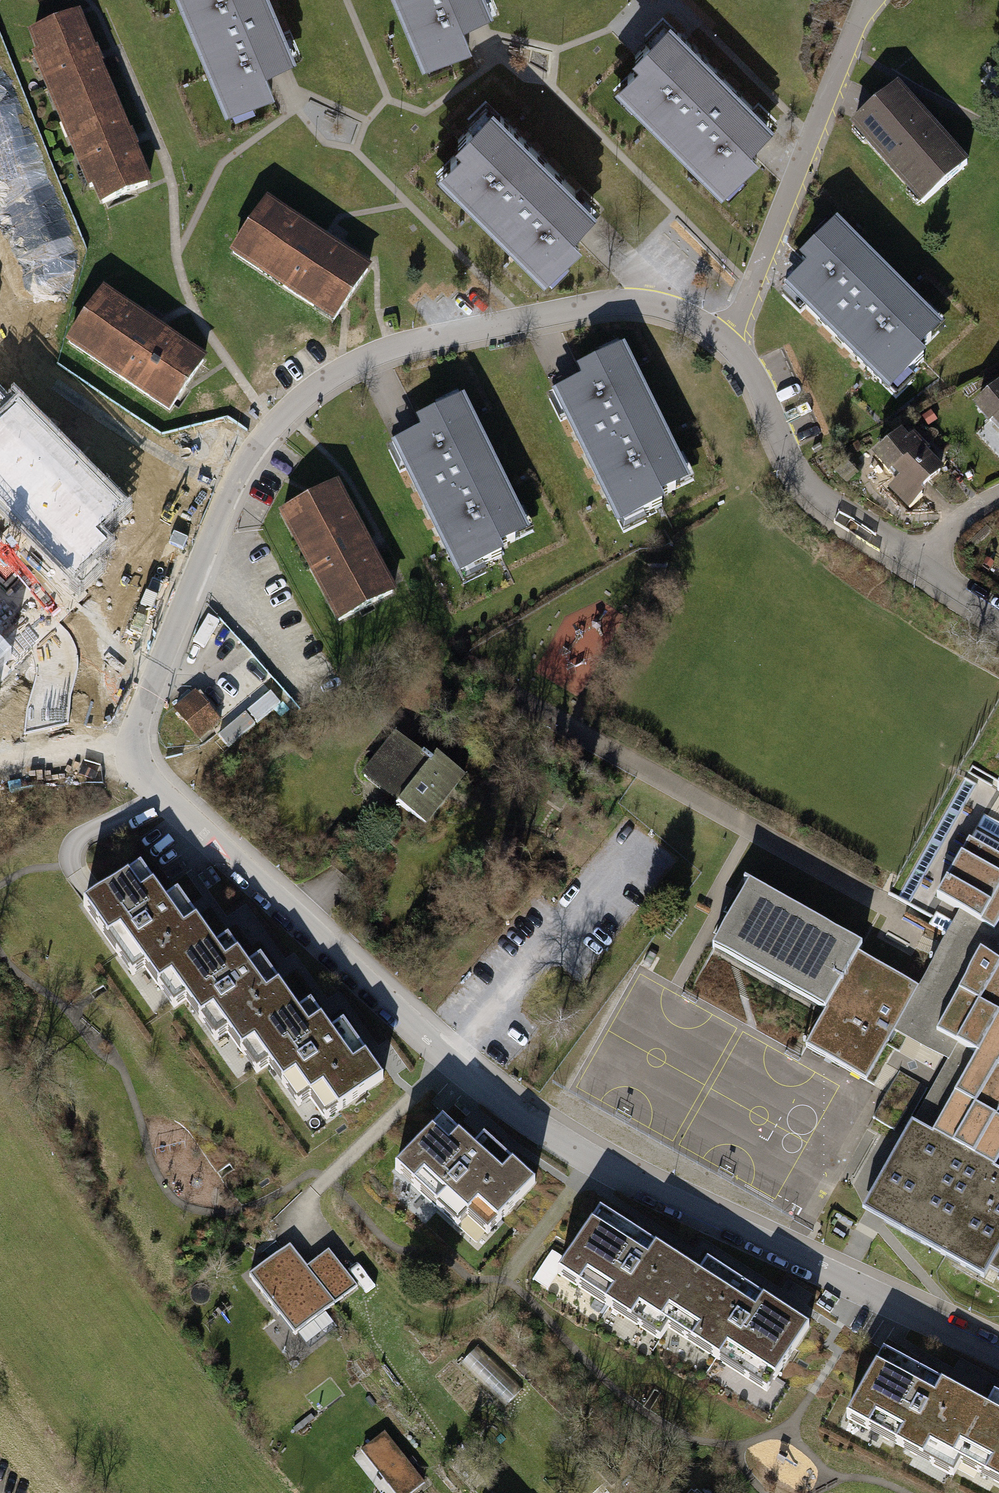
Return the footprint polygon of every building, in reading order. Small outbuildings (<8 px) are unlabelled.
[(230,119),(258,107),(255,98),(273,91),(265,70),(303,54),(291,25),(282,29),(270,0),(181,0),(230,119)] [(425,71),(454,59),(450,51),(469,43),(460,22),(496,7),(493,0),(395,0),(425,71)] [(667,17),(628,55),(636,63),(614,85),(721,194),(758,158),(748,147),(772,124),(667,17)] [(75,18),(29,37),(100,205),(145,186),(75,18)] [(900,88),(852,131),(923,209),(971,166),(900,88)] [(490,106),(453,144),(458,148),(434,172),(544,278),(580,242),(571,234),(596,207),(490,106)] [(267,205),(234,254),(334,320),(366,270),(267,205)] [(943,329),(837,222),(798,261),(807,270),(785,292),(888,396),(926,359),(919,352),(943,329)] [(104,297),(69,350),(167,415),(203,363),(104,297)] [(624,350),(578,372),(583,382),(555,396),(622,531),(666,509),(661,500),(690,485),(624,350)] [(972,407),(998,436),(998,383),(972,407)] [(419,433),(390,448),(457,583),(502,561),(497,551),(527,536),(461,402),(415,424),(419,433)] [(78,586),(112,552),(101,541),(127,515),(22,411),(0,433),(0,509),(78,586)] [(901,429),(871,458),(910,498),(940,469),(901,429)] [(338,490),(283,519),(338,622),(393,593),(338,490)] [(198,692),(177,709),(198,735),(219,718),(198,692)] [(399,729),(364,770),(426,824),(468,775),(440,751),(433,759),(399,729)] [(938,904),(998,935),(998,934),(998,869),(964,852),(938,904)] [(197,926),(143,855),(80,902),(141,983),(150,976),(175,1009),(187,1001),(223,1049),(235,1039),(267,1081),(277,1073),(311,1118),(324,1109),(334,1123),(387,1083),(349,1033),(338,1041),(324,1022),(313,1029),(266,967),(255,974),(211,916),(197,926)] [(713,949),(826,1012),(806,1047),(867,1081),(894,1031),(947,1059),(912,1122),(998,1171),(998,969),(982,962),(987,952),(947,932),(919,988),(750,883),(713,949)] [(443,1119),(399,1168),(479,1240),(534,1180),(484,1135),(474,1146),(443,1119)] [(984,1278),(988,1269),(998,1275),(998,1171),(912,1122),(862,1210),(984,1278)] [(649,1258),(590,1219),(557,1270),(668,1343),(676,1330),(768,1391),(809,1329),(765,1300),(758,1311),(658,1245),(649,1258)] [(284,1246),(242,1279),(289,1339),(352,1289),(323,1253),(302,1270),(284,1246)] [(316,1347),(336,1323),(323,1313),(304,1337),(316,1347)] [(873,1359),(843,1412),(960,1476),(968,1463),(998,1480),(998,1410),(942,1379),(935,1393),(873,1359)] [(387,1434),(359,1455),(388,1492),(415,1492),(426,1485),(387,1434)]
